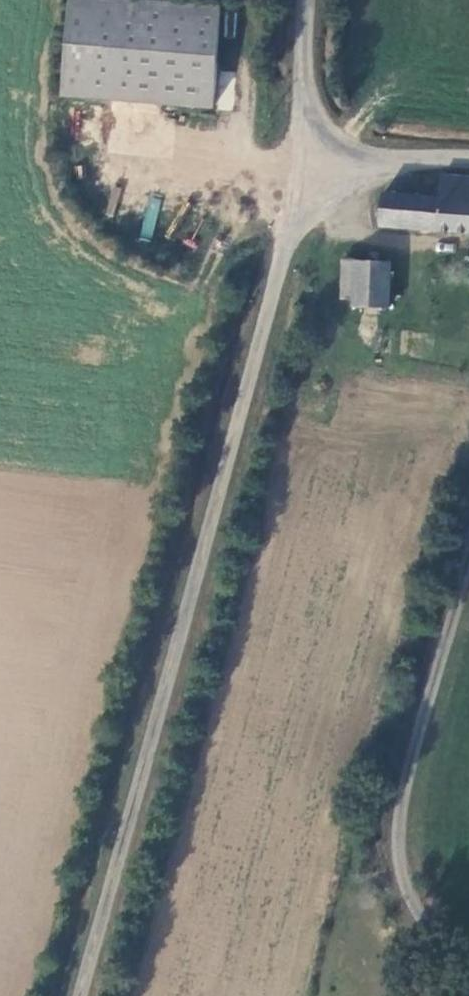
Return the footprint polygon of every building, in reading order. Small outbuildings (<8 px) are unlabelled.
[(104,0),(61,0),(53,102),(197,113),(205,8),(104,0)] [(219,74),(216,109),(231,110),(234,75),(219,74)] [(191,184),(142,180),(138,233),(187,237),(186,254),(213,256),(215,232),(187,230),(191,184)] [(369,200),(366,230),(468,238),(468,186),(429,183),(427,204),(369,200)] [(377,268),(328,265),(325,302),(341,304),(340,311),(374,313),(377,268)]
